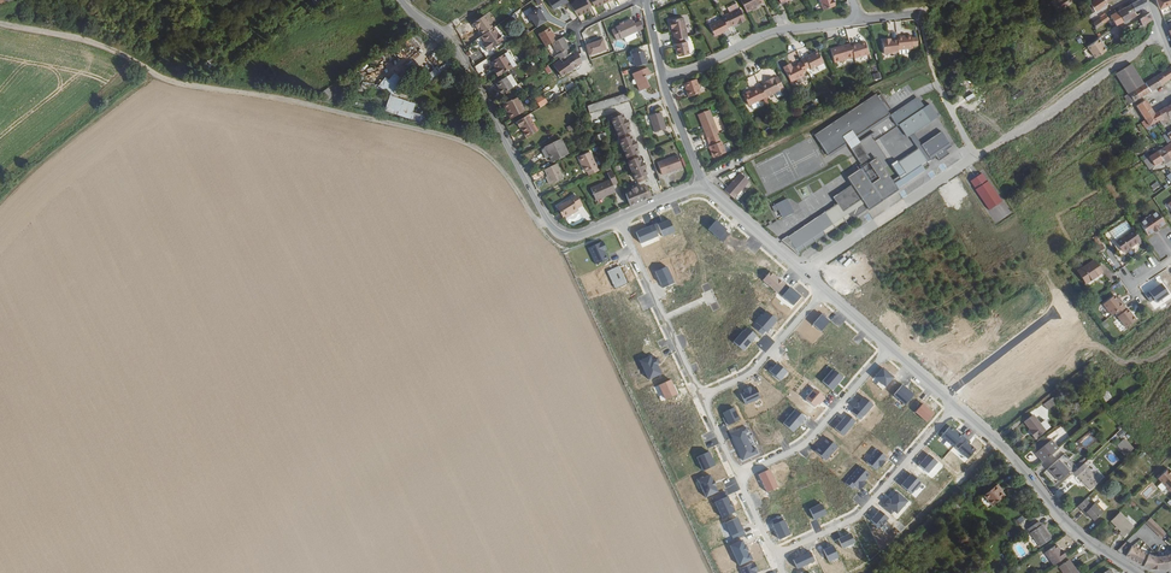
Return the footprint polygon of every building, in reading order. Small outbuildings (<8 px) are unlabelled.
[(566,0),(546,0),(552,9),(558,5),(559,6),(567,1),(566,0)] [(591,6),(588,0),(579,0),(570,6),(577,16),(590,9),(589,6),(591,6)] [(747,13),(752,10),(751,8),(755,6),(763,2),(762,0),(740,0),(747,13)] [(823,10),(835,7),(833,0),(820,0),(823,10)] [(1046,6),(1052,14),(1072,1),(1071,0),(1054,0),(1046,6)] [(1107,3),(1105,0),(1094,0),(1090,3),(1086,5),(1091,13),(1107,3)] [(1147,5),(1146,0),(1139,0),(1131,4),(1134,11),(1136,15),(1140,14),(1138,10),(1147,5)] [(1124,8),(1130,18),(1133,16),(1136,15),(1134,11),(1131,4),(1124,8)] [(544,21),(536,8),(526,14),(535,27),(544,21)] [(739,8),(722,17),(723,19),(727,27),(731,25),(732,26),(737,24),(738,24),(746,21),(739,8)] [(1126,20),(1130,18),(1124,8),(1118,11),(1124,21),(1126,20)] [(1116,25),(1119,24),(1124,21),(1118,11),(1110,15),(1116,25)] [(1106,14),(1100,19),(1102,23),(1109,18),(1106,14)] [(1143,25),(1151,19),(1150,14),(1140,19),(1143,25)] [(619,38),(621,36),(633,31),(635,30),(631,22),(630,18),(621,22),(618,23),(613,26),(613,27),(609,28),(614,39),(618,37),(619,38)] [(673,29),(675,40),(684,38),(687,37),(683,18),(670,21),(671,27),(672,27),(673,29)] [(638,19),(631,22),(635,30),(641,28),(638,19)] [(727,27),(723,19),(710,25),(715,37),(729,30),(727,27)] [(1100,19),(1093,23),(1096,28),(1102,23),(1100,19)] [(552,35),(547,27),(537,34),(544,46),(550,42),(555,39),(553,35),(552,35)] [(497,35),(492,28),(479,38),(484,44),(482,45),(479,48),(483,53),(483,54),(499,43),(495,37),(497,35)] [(633,31),(621,36),(623,41),(625,41),(634,37),(634,35),(633,31)] [(560,59),(561,58),(567,54),(564,49),(567,47),(561,36),(555,39),(550,42),(556,53),(555,54),(557,57),(558,57),(560,59)] [(898,40),(899,50),(913,48),(912,36),(897,37),(898,40)] [(606,47),(602,37),(587,42),(590,52),(606,47)] [(684,38),(675,40),(679,57),(690,55),(687,42),(685,42),(684,38)] [(884,54),(899,52),(899,50),(898,40),(893,40),(889,41),(889,39),(882,40),(884,54)] [(1095,58),(1106,50),(1099,39),(1087,46),(1095,58)] [(851,46),(850,44),(831,50),(835,63),(854,57),(851,46)] [(854,57),(854,58),(868,55),(866,44),(856,46),(856,45),(851,46),(854,57)] [(573,66),(582,60),(579,55),(577,51),(575,52),(572,50),(567,54),(561,58),(563,61),(567,58),(573,66)] [(637,66),(649,63),(645,50),(634,52),(637,66)] [(511,68),(515,65),(506,52),(503,55),(511,68)] [(810,56),(801,60),(802,62),(806,70),(810,68),(812,70),(817,67),(823,64),(824,64),(818,53),(813,56),(811,57),(810,56)] [(500,74),(500,75),(511,68),(503,55),(492,62),(495,66),(496,69),(495,70),(498,76),(500,74)] [(562,73),(573,66),(567,58),(563,61),(561,58),(560,59),(550,66),(554,73),(559,70),(562,73)] [(806,70),(802,62),(798,64),(799,65),(792,68),(791,66),(784,69),(791,83),(805,77),(804,74),(807,72),(806,70)] [(1134,90),(1143,84),(1131,65),(1116,75),(1128,94),(1134,90)] [(432,78),(441,71),(436,66),(428,74),(432,78)] [(1155,77),(1160,85),(1165,82),(1168,80),(1170,78),(1170,66),(1155,77)] [(638,90),(648,86),(645,76),(646,76),(645,75),(648,74),(646,67),(634,72),(636,78),(634,79),(638,90)] [(394,72),(389,79),(385,77),(377,87),(390,96),(402,78),(394,72)] [(503,94),(516,85),(509,74),(496,84),(499,88),(500,90),(499,91),(501,94),(502,94),(503,94)] [(766,83),(761,86),(762,88),(767,97),(775,93),(780,90),(784,88),(778,77),(774,79),(773,78),(768,81),(769,82),(766,83)] [(1160,85),(1155,77),(1145,83),(1150,91),(1155,89),(1160,85)] [(697,80),(685,84),(689,98),(701,94),(697,80)] [(1150,91),(1145,83),(1143,84),(1134,90),(1139,98),(1145,95),(1150,91)] [(323,91),(329,98),(334,94),(328,87),(323,91)] [(759,101),(767,97),(762,88),(758,90),(757,89),(744,96),(749,106),(750,106),(759,101)] [(631,98),(628,90),(600,99),(589,104),(591,112),(603,106),(631,98)] [(1139,98),(1134,90),(1128,94),(1134,102),(1136,100),(1139,98)] [(1014,101),(1023,95),(1021,91),(1011,97),(1014,101)] [(846,144),(855,138),(889,115),(876,94),(843,116),(815,136),(828,156),(846,144)] [(1134,102),(1128,94),(1124,96),(1130,104),(1134,102)] [(419,121),(421,115),(413,112),(416,103),(389,95),(385,111),(419,121)] [(1124,96),(1121,98),(1126,106),(1130,104),(1124,96)] [(508,112),(507,113),(510,119),(524,111),(521,105),(519,106),(515,98),(510,101),(510,100),(502,104),(505,109),(506,108),(508,112)] [(855,161),(857,164),(870,183),(879,196),(887,191),(890,195),(897,190),(924,171),(922,167),(931,161),(912,133),(930,122),(921,109),(916,102),(915,100),(890,116),(896,125),(897,124),(905,136),(907,134),(914,144),(894,157),(893,155),(887,159),(894,170),(887,175),(881,179),(879,176),(880,175),(868,156),(855,138),(846,144),(857,160),(855,161)] [(1136,105),(1145,119),(1149,117),(1147,112),(1151,109),(1148,104),(1145,100),(1136,105)] [(761,105),(759,101),(750,106),(752,109),(754,110),(761,106),(761,105)] [(806,108),(809,113),(817,109),(814,103),(806,108)] [(1145,119),(1142,122),(1145,128),(1159,120),(1162,118),(1159,111),(1156,113),(1154,114),(1151,109),(1147,112),(1149,117),(1145,119)] [(1167,116),(1163,109),(1159,111),(1162,118),(1164,117),(1167,116)] [(698,116),(708,139),(709,138),(717,135),(719,134),(709,111),(698,116)] [(632,124),(634,123),(632,119),(631,120),(627,114),(624,115),(622,112),(612,116),(614,120),(616,119),(625,139),(624,140),(633,161),(632,161),(640,179),(641,178),(643,182),(653,178),(649,169),(648,167),(650,166),(648,162),(646,163),(644,157),(644,156),(642,153),(643,152),(641,148),(640,146),(642,144),(640,141),(638,141),(635,135),(634,132),(635,131),(633,126),(632,124)] [(656,133),(667,129),(661,113),(650,117),(656,133)] [(537,129),(528,114),(516,121),(518,126),(520,125),(527,136),(537,129)] [(1159,120),(1166,132),(1167,134),(1170,131),(1170,129),(1170,128),(1166,120),(1164,117),(1162,118),(1159,120)] [(1144,128),(1139,131),(1144,139),(1149,136),(1144,128)] [(717,135),(709,138),(712,146),(711,147),(716,158),(726,154),(722,143),(721,143),(717,135)] [(547,144),(551,151),(552,153),(550,154),(553,159),(568,152),(561,137),(547,144)] [(1163,148),(1165,154),(1170,159),(1170,158),(1170,143),(1163,148)] [(547,154),(551,151),(547,144),(542,146),(547,154)] [(589,168),(591,172),(601,167),(592,148),(580,154),(583,159),(584,159),(588,168),(589,168)] [(1159,150),(1156,152),(1162,162),(1164,165),(1168,163),(1170,161),(1170,159),(1165,154),(1163,148),(1159,150)] [(1156,152),(1148,157),(1154,167),(1162,162),(1156,152)] [(872,153),(868,156),(880,175),(879,176),(881,179),(887,175),(872,153)] [(679,154),(659,162),(664,174),(684,166),(679,154)] [(1148,157),(1143,161),(1149,170),(1154,167),(1148,157)] [(564,175),(557,161),(545,167),(552,181),(564,175)] [(870,183),(857,164),(845,172),(852,183),(857,191),(870,183)] [(613,175),(593,184),(599,196),(619,187),(616,181),(621,178),(615,166),(610,168),(613,175)] [(542,168),(532,173),(535,179),(545,174),(542,168)] [(725,189),(734,198),(750,181),(742,173),(725,189)] [(1156,181),(1149,187),(1154,193),(1162,187),(1156,181)] [(857,191),(852,183),(831,197),(836,204),(837,206),(826,212),(816,219),(806,226),(796,233),(797,236),(790,240),(788,236),(781,240),(796,253),(798,251),(797,251),(805,246),(815,239),(825,232),(835,225),(848,216),(851,221),(868,209),(875,205),(872,200),(879,196),(870,183),(857,191)] [(633,205),(654,196),(650,185),(647,186),(646,186),(642,188),(640,189),(639,187),(635,188),(635,190),(629,193),(633,205)] [(887,191),(879,196),(882,202),(898,191),(897,190),(890,195),(887,191)] [(578,193),(572,196),(577,203),(582,199),(578,193)] [(560,204),(566,214),(578,205),(577,203),(572,196),(560,204)] [(882,202),(879,196),(872,200),(875,205),(868,209),(869,211),(882,202)] [(783,199),(773,206),(776,211),(781,219),(791,212),(783,199)] [(837,206),(836,204),(825,211),(826,212),(837,206)] [(578,205),(566,214),(567,216),(580,207),(578,205)] [(826,212),(825,211),(815,218),(816,219),(826,212)] [(1140,223),(1148,235),(1154,231),(1155,232),(1160,229),(1159,228),(1165,223),(1157,211),(1153,214),(1152,213),(1143,220),(1143,221),(1140,223)] [(837,230),(851,221),(848,216),(835,225),(837,230)] [(816,219),(815,218),(805,224),(806,226),(816,219)] [(1118,240),(1134,229),(1127,220),(1112,231),(1118,240)] [(806,226),(805,224),(794,232),(796,233),(806,226)] [(827,236),(837,230),(835,225),(825,232),(827,236)] [(1125,251),(1141,240),(1134,230),(1118,241),(1125,251)] [(796,233),(794,232),(788,236),(790,240),(797,236),(796,233)] [(817,243),(827,236),(825,232),(815,239),(817,243)] [(807,250),(817,243),(815,239),(805,246),(807,250)] [(800,255),(807,250),(805,246),(797,251),(798,251),(796,253),(797,254),(799,253),(800,255)] [(1087,283),(1103,272),(1095,260),(1079,271),(1087,283)] [(1105,305),(1114,315),(1127,306),(1121,298),(1119,300),(1118,298),(1116,296),(1105,305)] [(1119,317),(1128,328),(1138,320),(1130,309),(1119,317)] [(1104,399),(1116,392),(1113,387),(1101,394),(1104,399)] [(1054,398),(1045,406),(1048,410),(1058,403),(1054,398)] [(1024,420),(1031,429),(1033,432),(1031,434),(1035,440),(1050,428),(1045,420),(1040,423),(1033,413),(1024,420)] [(1121,438),(1125,433),(1120,429),(1117,434),(1121,438)] [(1161,429),(1152,436),(1164,449),(1170,444),(1164,436),(1165,435),(1161,429)] [(1164,449),(1152,436),(1149,438),(1160,452),(1164,449)] [(1126,437),(1116,445),(1125,455),(1134,446),(1126,437)] [(1048,438),(1034,448),(1038,452),(1042,456),(1040,458),(1043,462),(1058,450),(1048,438)] [(1069,473),(1071,475),(1073,474),(1078,469),(1065,454),(1048,469),(1059,481),(1069,473)] [(1078,469),(1073,474),(1076,478),(1077,476),(1090,491),(1100,482),(1084,464),(1078,469)] [(1169,471),(1159,481),(1170,494),(1170,473),(1169,471)] [(1000,485),(986,495),(994,506),(1006,497),(1002,491),(1003,489),(1000,485)] [(986,495),(986,494),(982,498),(989,509),(994,506),(986,495)] [(1087,497),(1079,504),(1089,515),(1090,515),(1095,519),(1104,511),(1096,501),(1093,504),(1087,497)] [(1119,512),(1109,520),(1119,531),(1118,532),(1121,537),(1132,527),(1119,512)] [(1021,515),(1014,521),(1017,525),(1025,519),(1021,515)] [(1170,545),(1170,539),(1151,519),(1146,523),(1170,547),(1170,545)] [(1042,523),(1030,531),(1042,548),(1053,541),(1042,523)] [(1124,543),(1118,548),(1121,552),(1126,545),(1124,543)] [(1046,555),(1054,568),(1067,559),(1063,552),(1061,553),(1057,547),(1046,555)] [(1164,571),(1170,569),(1170,555),(1165,558),(1155,559),(1150,557),(1147,557),(1144,555),(1138,552),(1130,547),(1124,558),(1132,563),(1139,567),(1141,568),(1141,569),(1155,572),(1164,571)] [(1060,569),(1063,572),(1078,572),(1070,562),(1060,569)]
